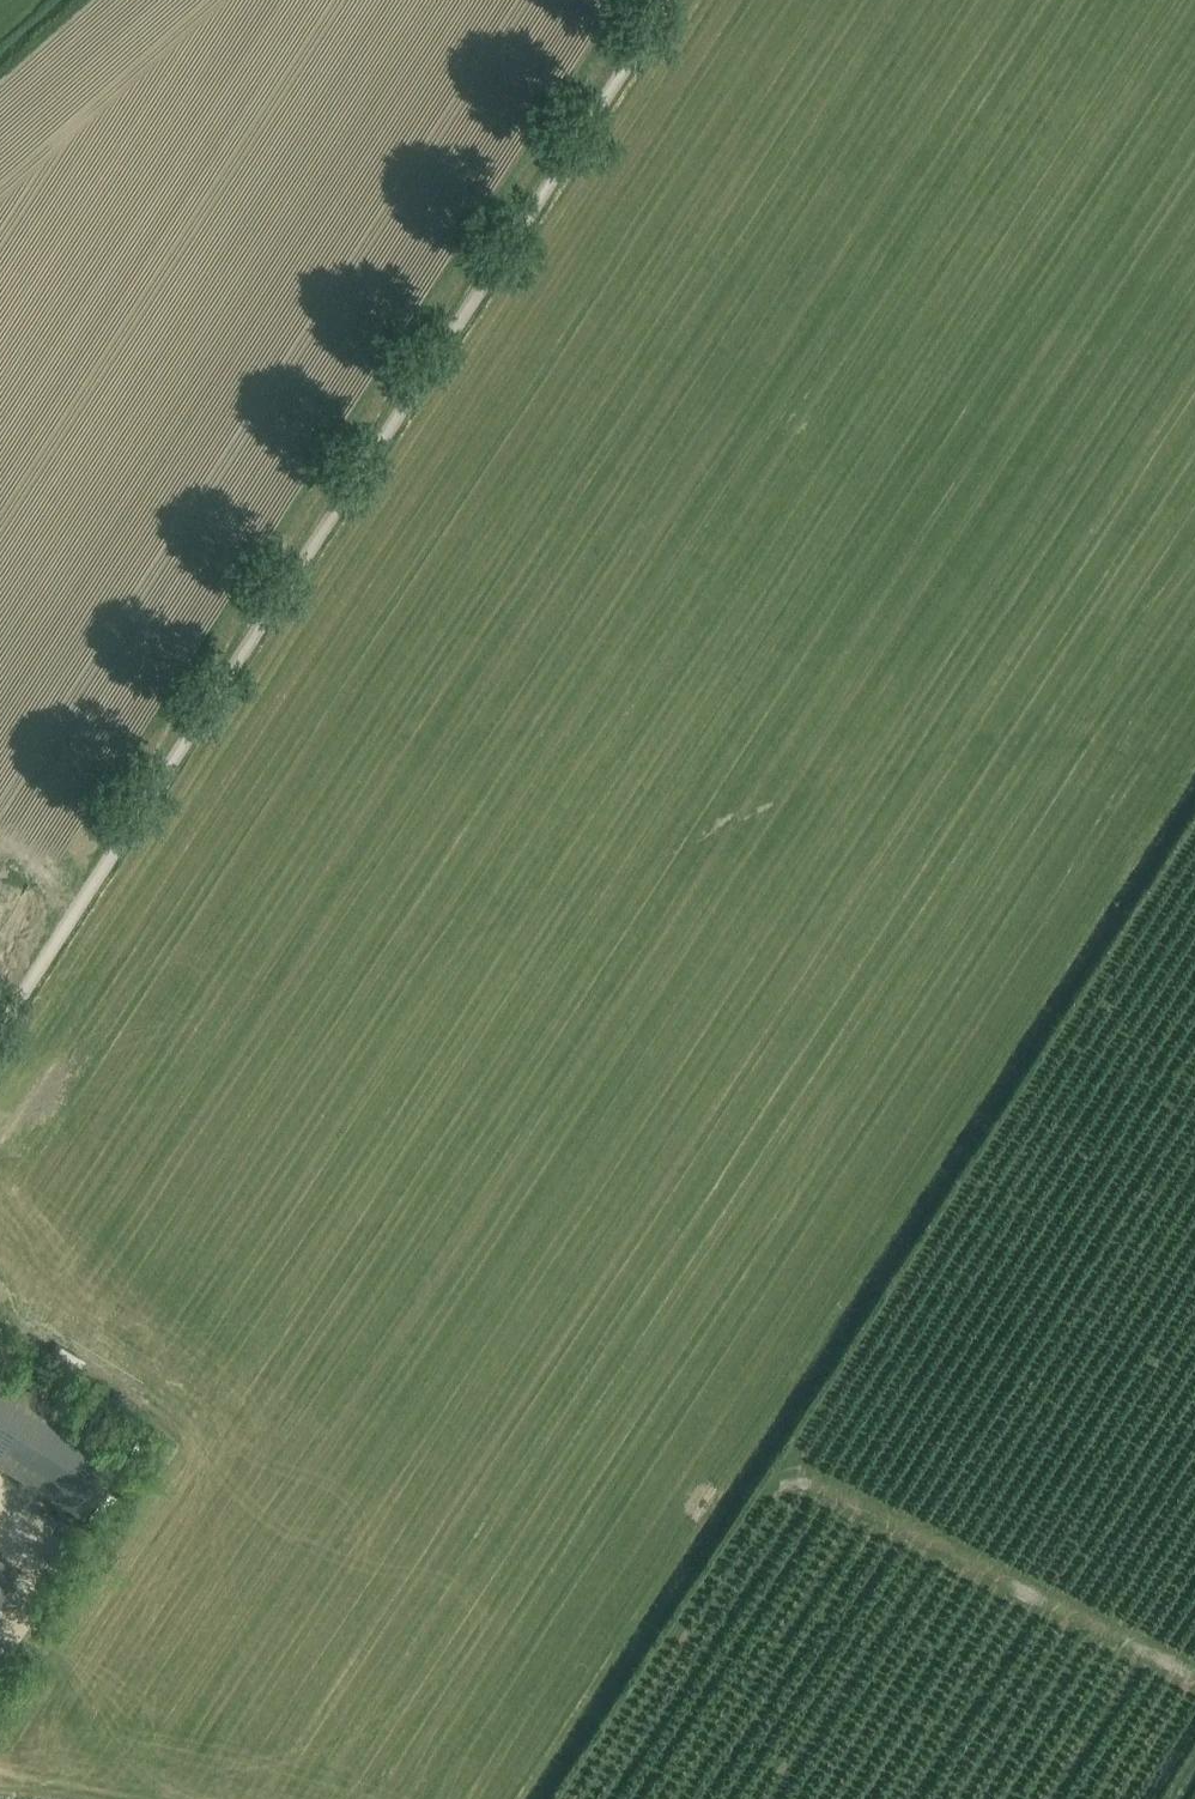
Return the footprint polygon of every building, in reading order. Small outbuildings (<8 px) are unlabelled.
[(0,1368),(0,1459),(85,1513),(126,1447),(4,1370),(0,1368)] [(18,1570),(0,1558),(0,1598),(18,1570)]
